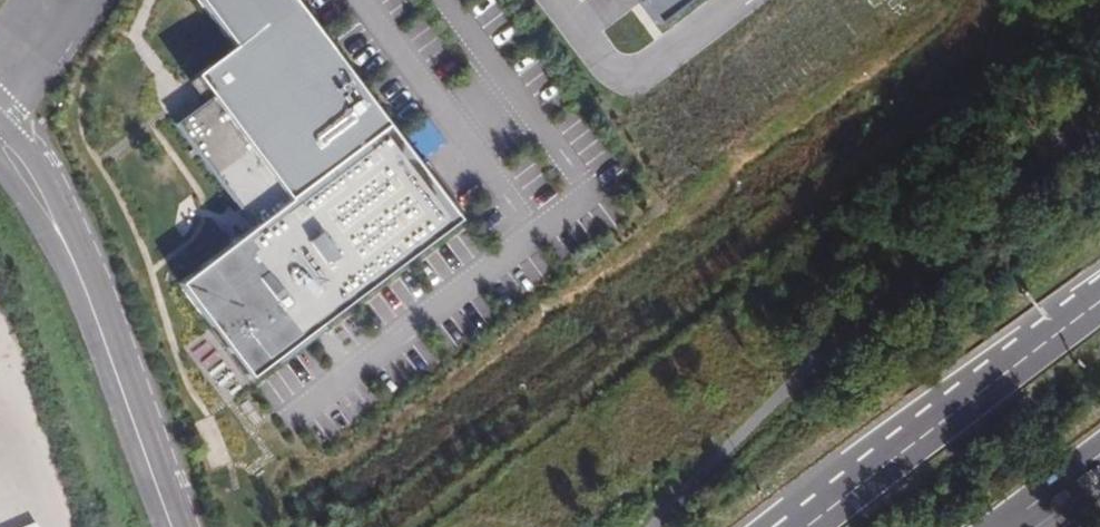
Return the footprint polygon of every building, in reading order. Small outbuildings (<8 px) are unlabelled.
[(307,0),(206,0),(235,34),(197,65),(291,189),(178,280),(251,375),(462,206),(307,0)]
